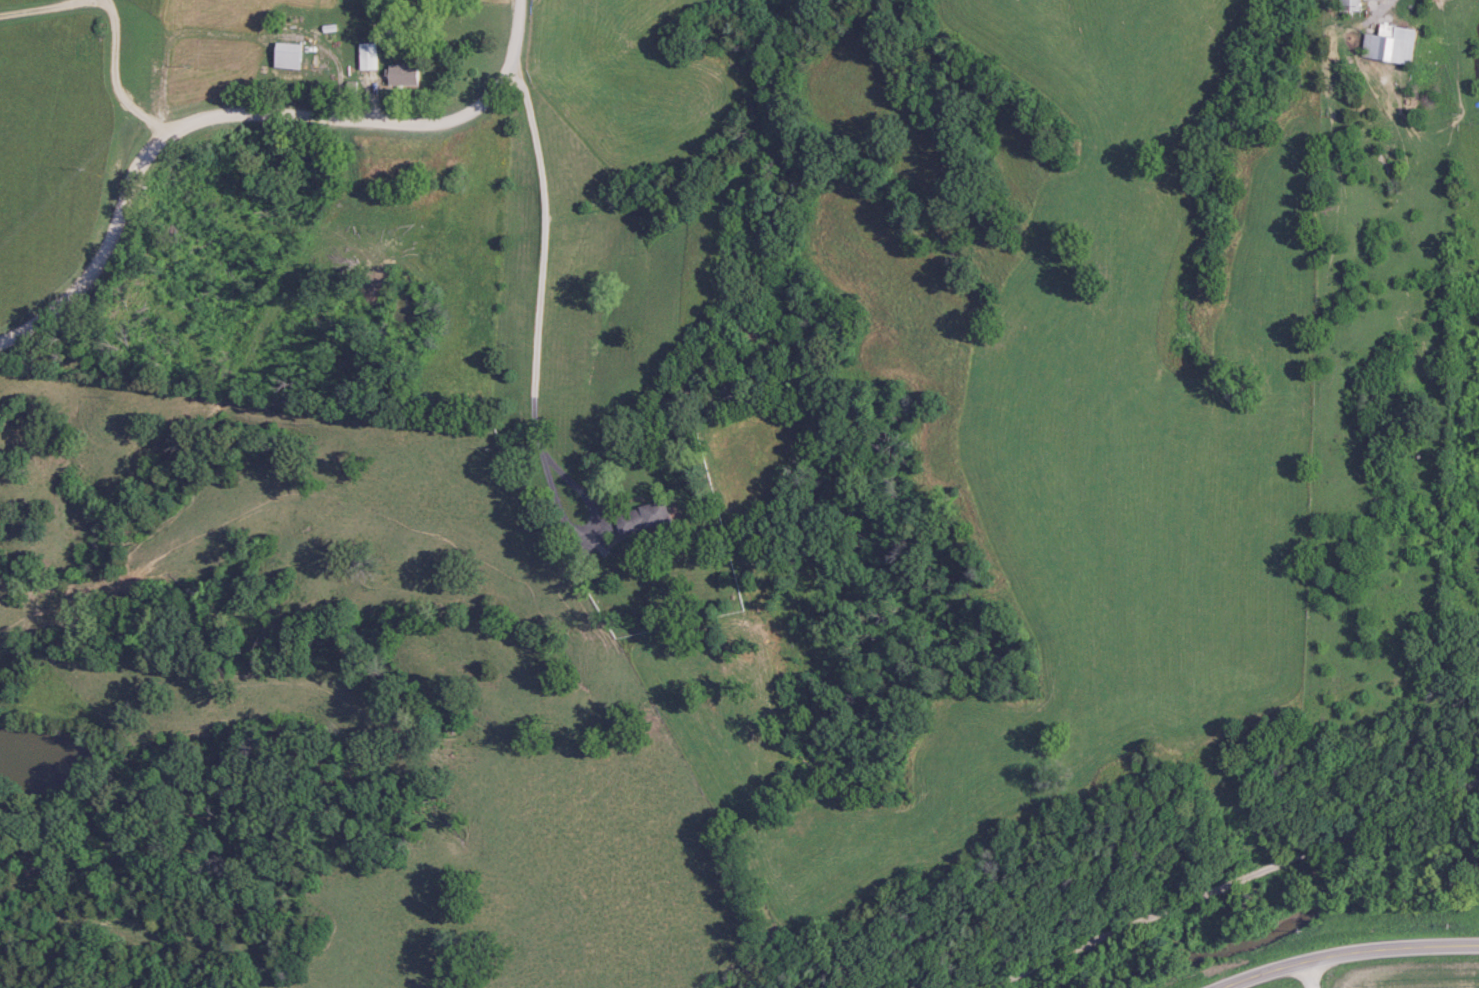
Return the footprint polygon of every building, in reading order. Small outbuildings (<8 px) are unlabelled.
[(1356,0),(1335,0),(1335,11),(1356,11),(1356,0)] [(1411,29),(1376,24),(1374,35),(1361,33),(1358,58),(1405,65),(1411,29)] [(306,44),(279,43),(278,68),(305,69),(306,44)] [(380,70),(380,43),(362,43),(362,70),(380,70)] [(426,85),(426,65),(391,65),(391,85),(426,85)] [(623,536),(681,522),(676,501),(618,514),(623,536)]
